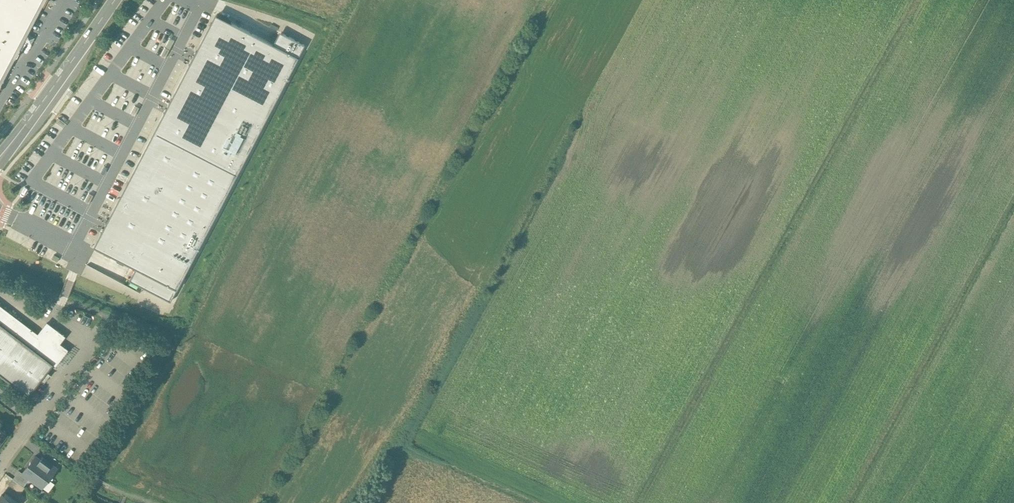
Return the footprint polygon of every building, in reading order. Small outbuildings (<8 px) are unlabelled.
[(41,0),(0,0),(0,78),(41,0)] [(192,56),(186,66),(269,109),(303,43),(279,31),(272,43),(214,13),(192,56)] [(269,109),(186,66),(166,105),(153,131),(236,174),(269,109)] [(236,174),(153,131),(105,224),(93,246),(135,268),(129,280),(170,301),(236,174)] [(12,315),(5,310),(6,310),(4,309),(0,306),(0,375),(3,377),(4,378),(11,383),(10,383),(12,384),(19,389),(18,389),(20,390),(27,395),(27,396),(28,396),(28,395),(28,396),(29,395),(28,395),(34,388),(34,389),(35,387),(40,380),(44,382),(50,374),(46,372),(52,364),(52,365),(52,364),(52,363),(37,351),(45,340),(38,335),(37,334),(36,333),(29,328),(28,327),(21,322),(20,321),(13,316),(14,316),(12,315)] [(64,336),(47,323),(38,335),(45,340),(37,351),(52,363),(52,364),(55,366),(55,365),(55,366),(56,365),(55,365),(61,358),(61,357),(66,350),(67,351),(67,350),(59,344),(64,336)] [(35,455),(22,472),(42,486),(57,466),(42,455),(39,458),(35,455)] [(25,488),(13,479),(8,485),(20,494),(25,488)] [(2,494),(0,497),(0,502),(13,502),(2,494)]
